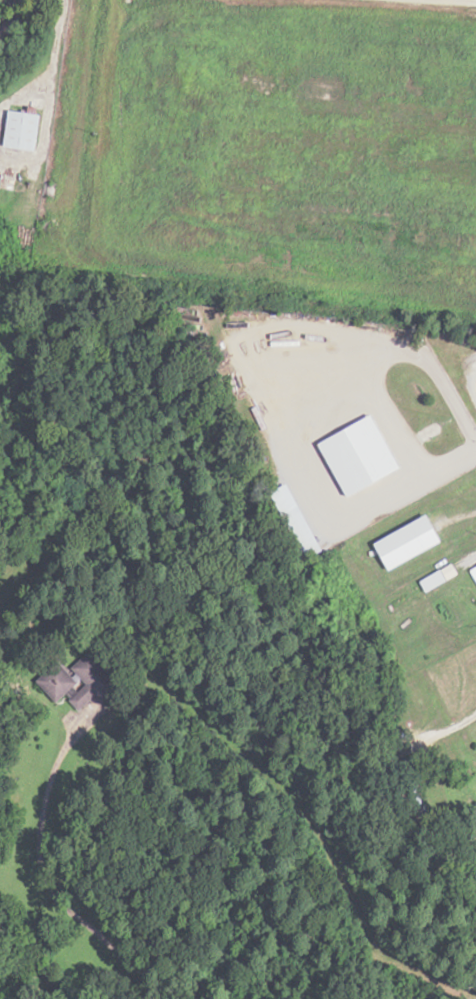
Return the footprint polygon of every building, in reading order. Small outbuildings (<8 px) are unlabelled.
[(70,668),(84,684),(67,699),(76,710),(95,695),(100,701),(117,686),(89,652),(70,668)] [(76,682),(60,666),(40,685),(56,702),(76,682)]
